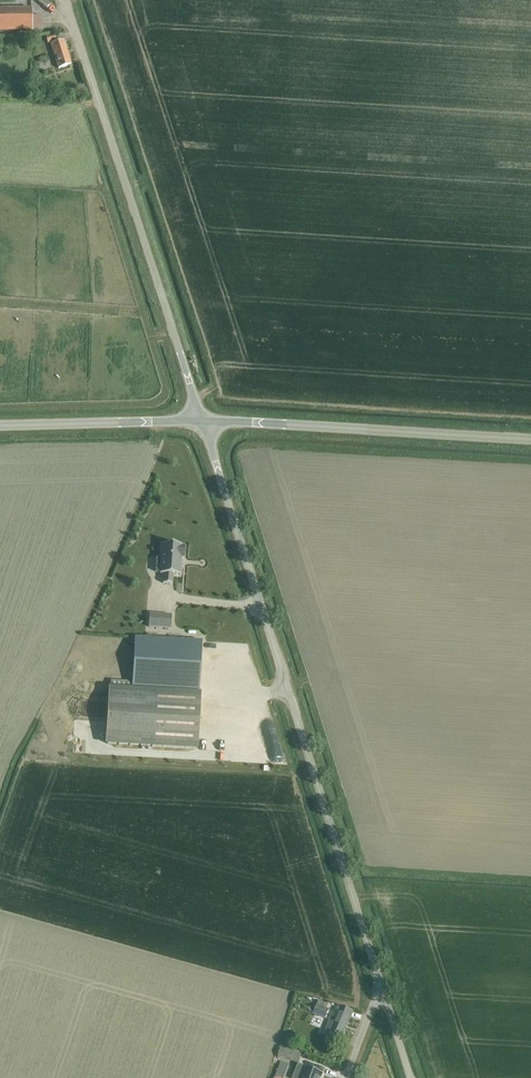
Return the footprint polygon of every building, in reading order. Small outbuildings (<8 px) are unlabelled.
[(30,16),(30,8),(0,9),(0,32),(30,32),(40,31),(40,16),(30,16)] [(54,35),(46,37),(47,43),(56,41),(54,35)] [(63,41),(50,45),(58,68),(70,65),(63,41)] [(180,575),(181,558),(184,558),(185,547),(182,547),(182,545),(162,544),(161,559),(157,559),(156,572),(160,572),(160,574),(164,574),(163,584),(172,584),(173,575),(180,575)] [(148,627),(171,629),(172,615),(149,614),(148,627)] [(134,637),(131,682),(110,681),(106,744),(195,749),(199,686),(201,640),(134,637)] [(319,1000),(316,1008),(311,1006),(309,1010),(314,1012),(314,1013),(326,1018),(329,1010),(326,1008),(328,1003),(319,1000)] [(332,1016),(326,1031),(341,1037),(352,1011),(339,1005),(336,1012),(339,1013),(337,1019),(332,1016)] [(281,1048),(278,1057),(299,1063),(301,1054),(281,1048)] [(290,1064),(280,1061),(274,1077),(273,1077),(284,1077),(290,1064)] [(305,1068),(300,1066),(296,1077),(321,1077),(322,1074),(305,1068)]
